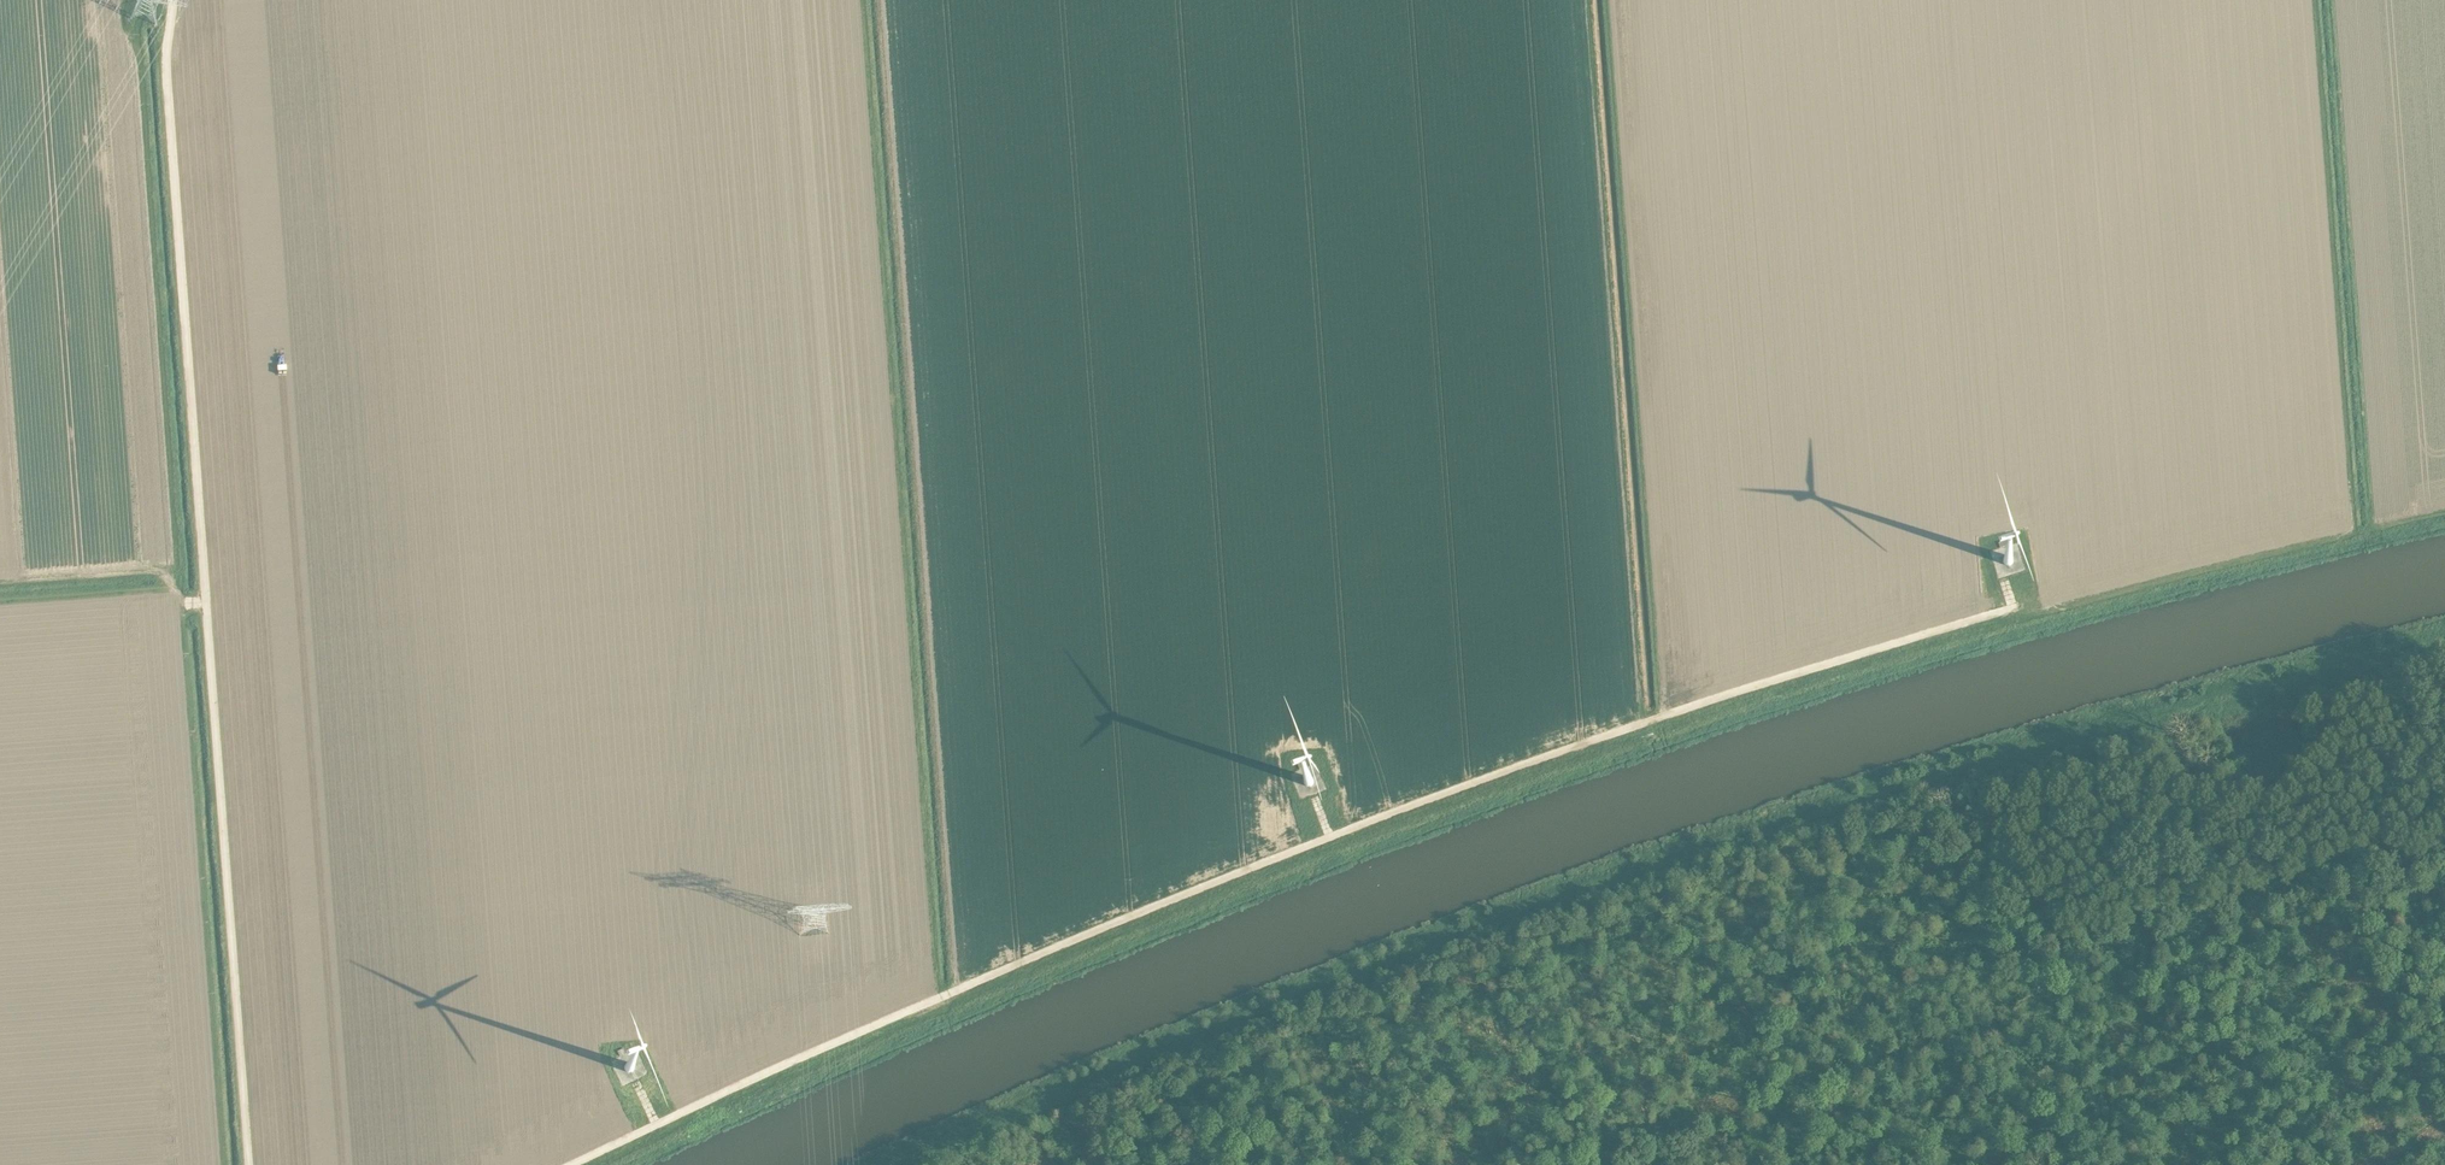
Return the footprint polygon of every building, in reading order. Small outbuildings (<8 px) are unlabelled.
[(2012,557),(2010,556),(2009,556),(2008,556),(2006,556),(2005,556),(2004,557),(2004,558),(2003,559),(2003,561),(2003,562),(2004,563),(2004,564),(2005,565),(2006,566),(2008,566),(2009,566),(2010,565),(2012,564),(2012,563),(2013,562),(2013,561),(2013,560),(2012,558),(2012,557)] [(1304,780),(1303,782),(1304,783),(1304,784),(1305,785),(1306,786),(1307,787),(1308,787),(1310,787),(1311,786),(1312,785),(1313,784),(1313,783),(1313,782),(1313,781),(1313,779),(1312,778),(1311,777),(1310,777),(1308,777),(1307,777),(1306,777),(1305,778),(1304,779),(1304,780)] [(634,1065),(633,1064),(632,1063),(630,1063),(629,1063),(628,1063),(627,1063),(626,1064),(625,1065),(624,1066),(624,1068),(624,1069),(625,1070),(626,1071),(627,1072),(628,1072),(629,1073),(630,1073),(632,1072),(633,1071),(634,1070),(634,1069),(634,1068),(634,1066),(634,1065)]
